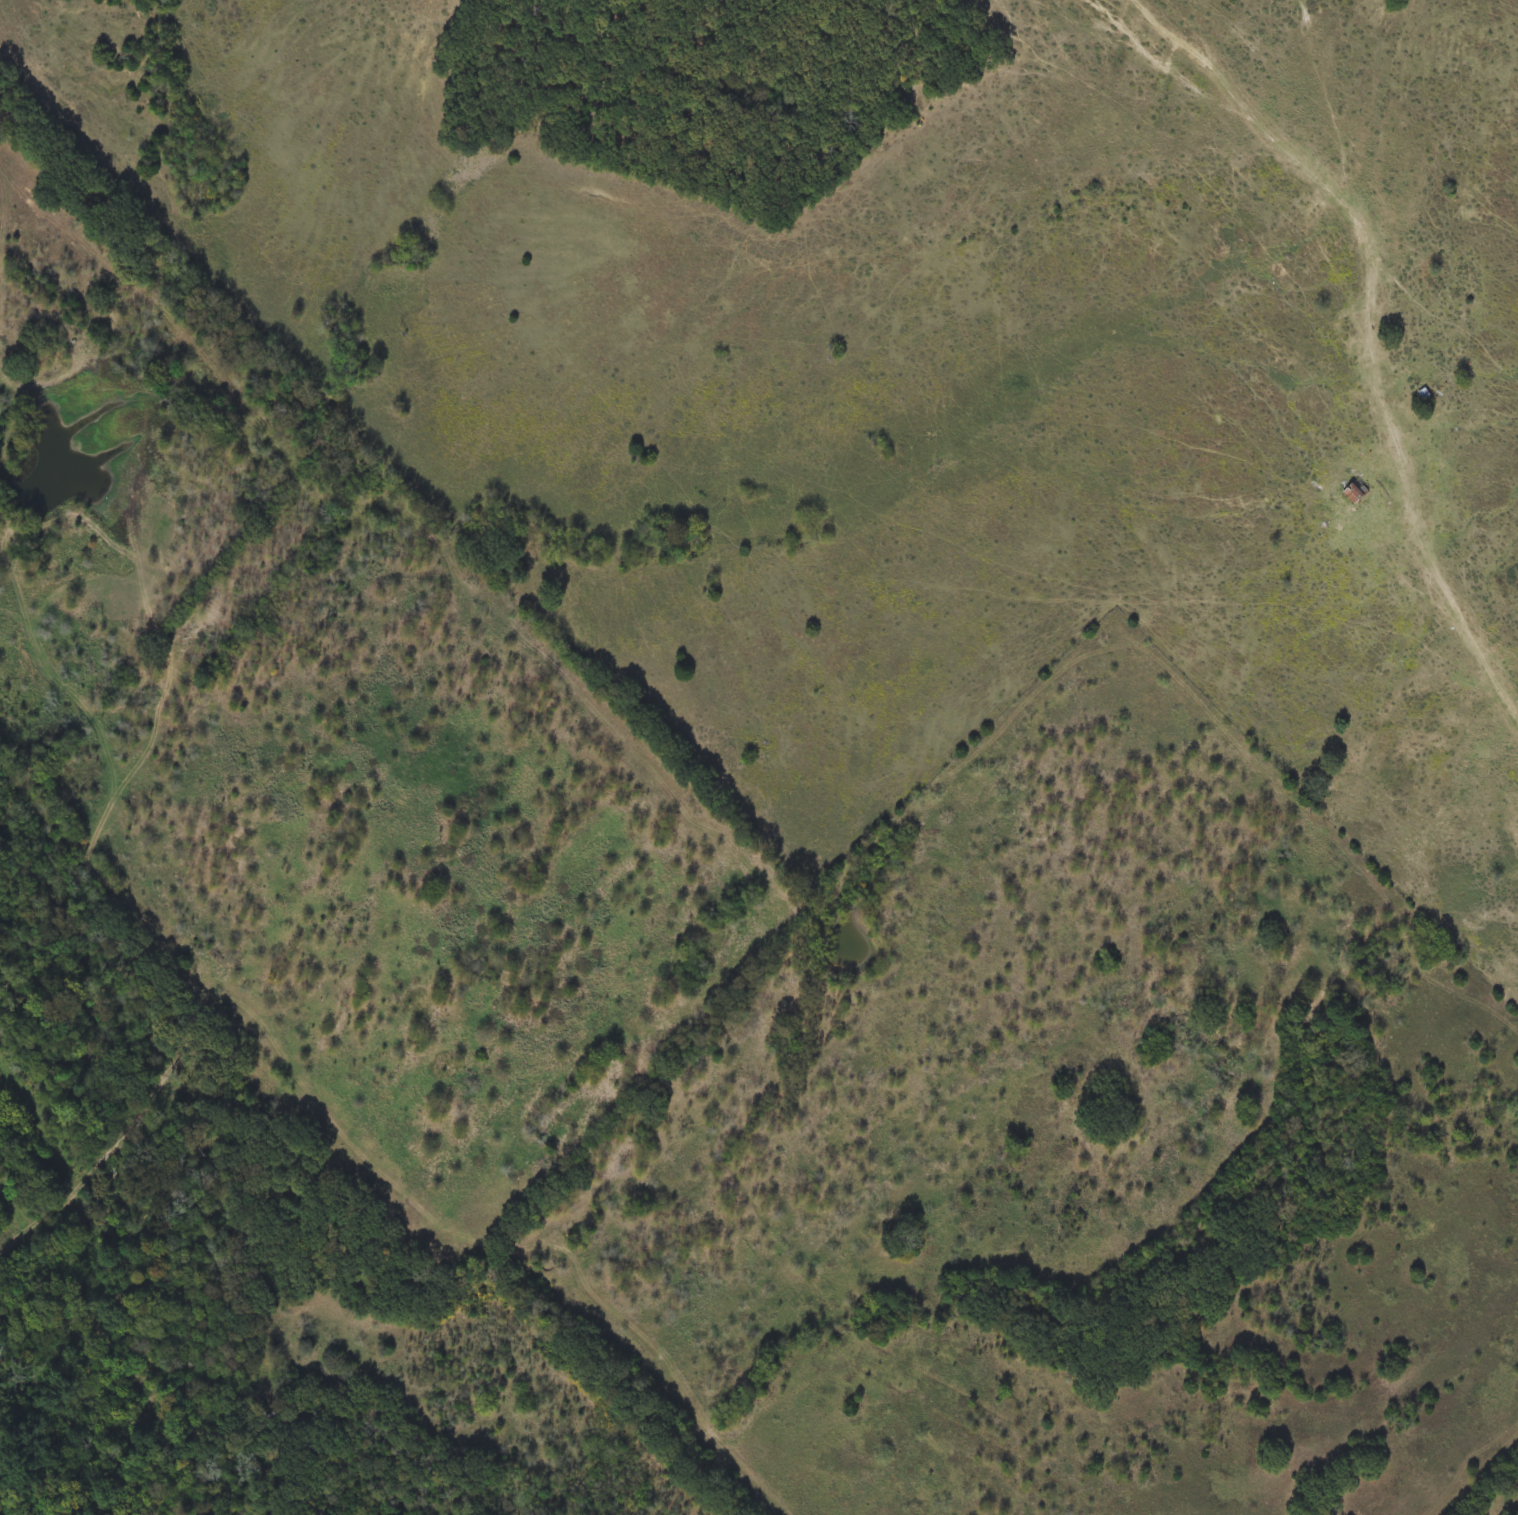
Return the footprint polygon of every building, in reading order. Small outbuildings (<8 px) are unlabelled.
[(1361,495),(1352,503),(1342,492),(1350,484),(1361,495)]
